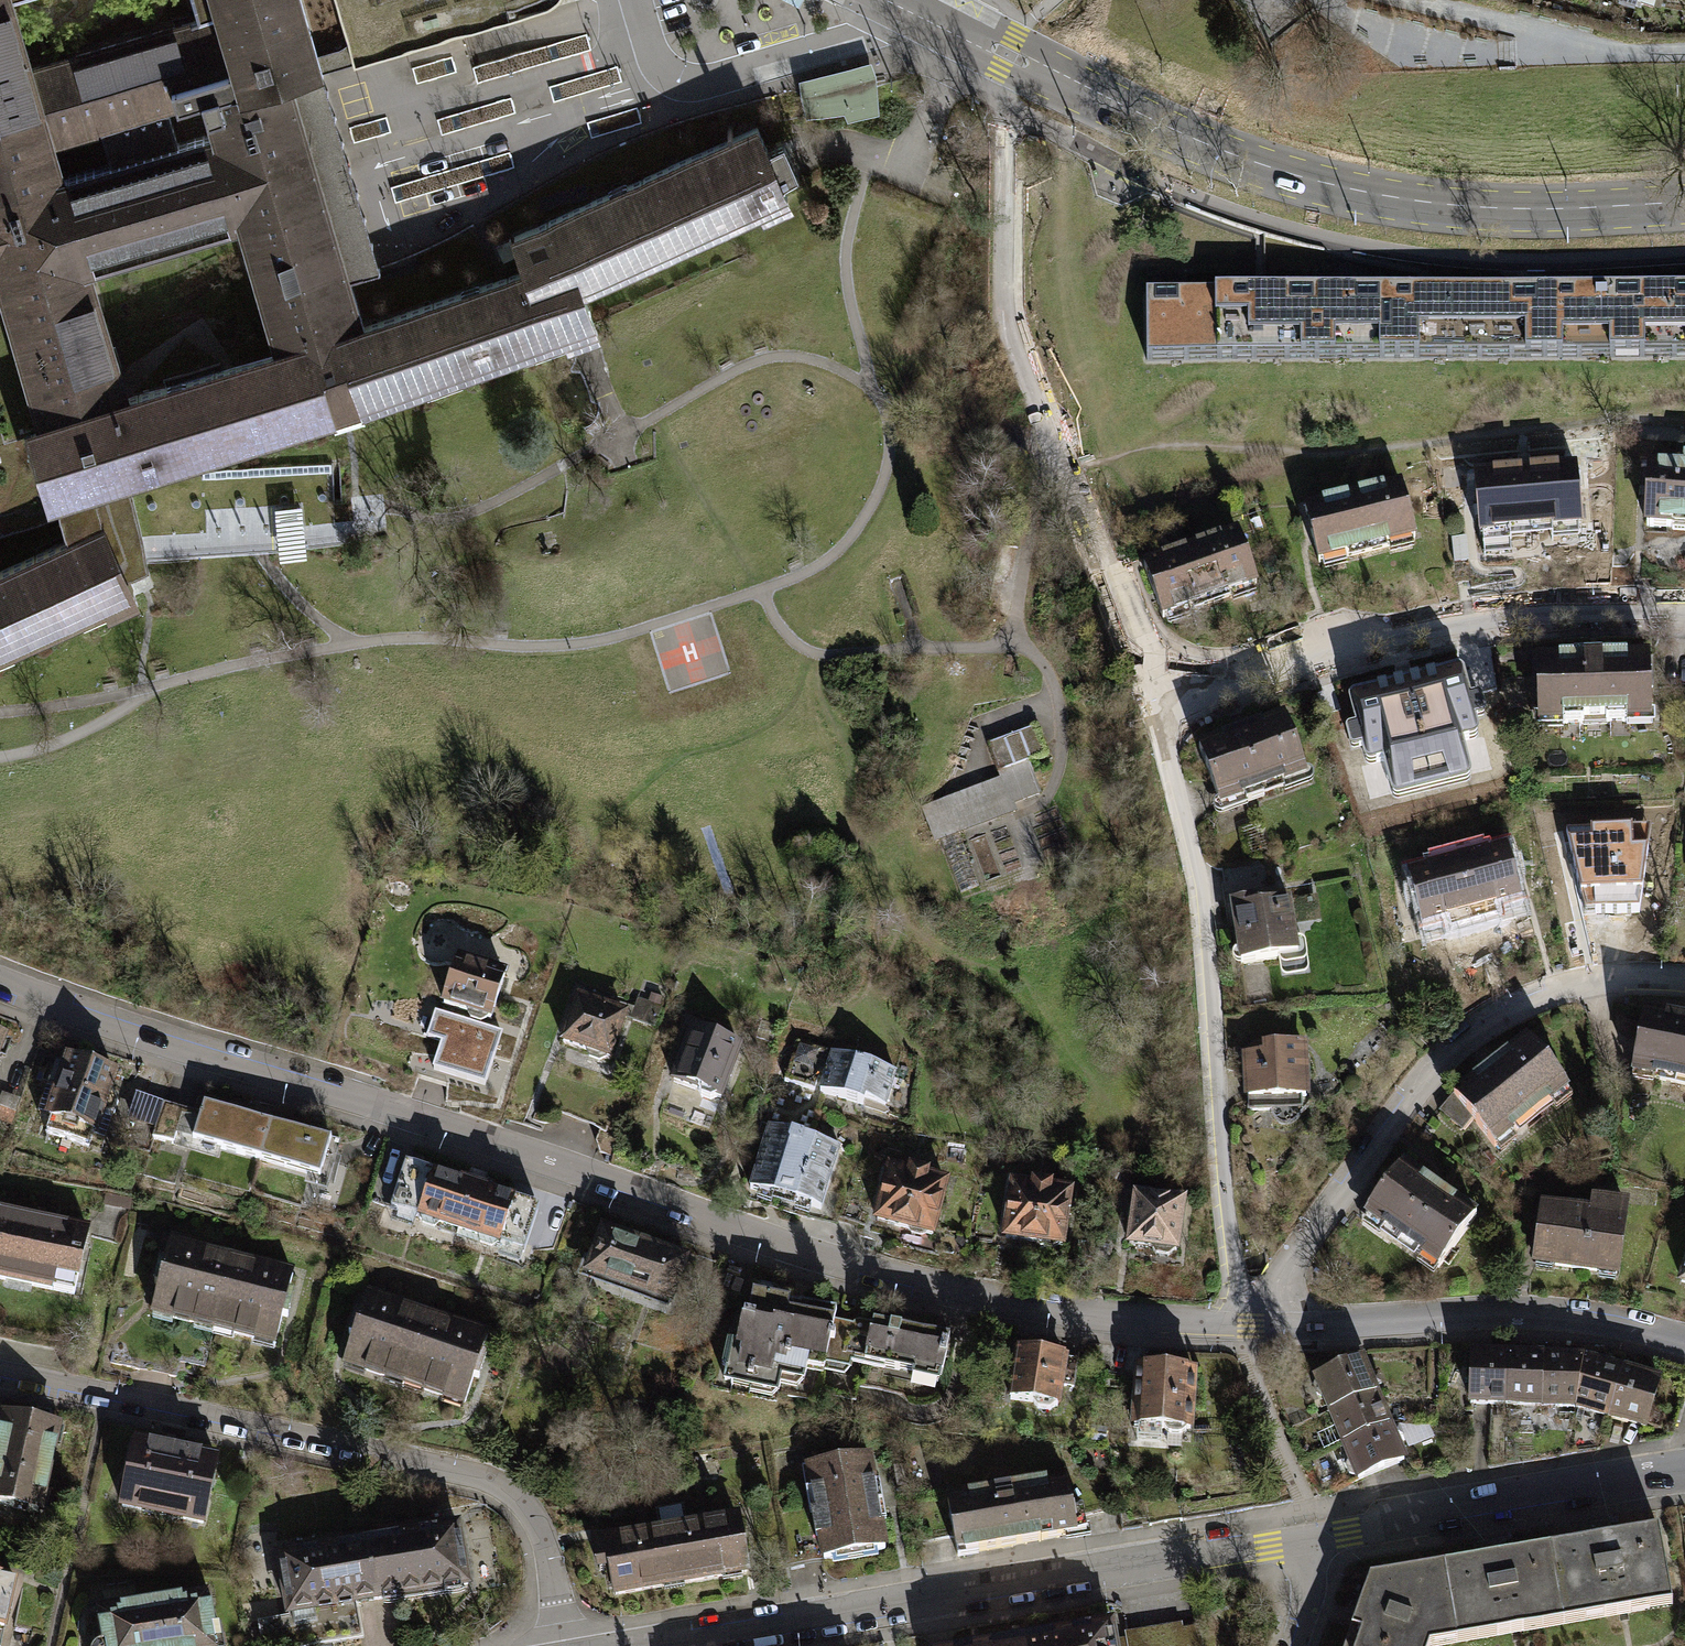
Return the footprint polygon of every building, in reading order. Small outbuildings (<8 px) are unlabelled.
[(302,78),(318,74),(296,0),(187,0),(193,20),(23,70),(3,1),(7,0),(0,0),(0,288),(40,422),(119,398),(81,270),(234,226),(271,354),(306,344),(307,347),(334,338),(334,335),(359,326),(345,277),(360,273),(326,158),(302,78)] [(349,65),(545,6),(551,3),(554,0),(330,0),(349,65)] [(843,111),(847,119),(880,110),(876,74),(871,61),(798,80),(801,96),(806,115),(843,111)] [(859,79),(806,92),(809,110),(846,105),(850,113),(874,108),(873,82),(864,82),(864,80),(859,79)] [(306,344),(271,354),(119,398),(40,422),(27,426),(47,496),(53,495),(58,513),(66,539),(99,524),(119,571),(141,562),(120,475),(342,409),(588,323),(576,286),(782,193),(777,181),(793,174),(779,141),(762,149),(752,127),(509,236),(521,269),(359,326),(334,335),(334,338),(307,347),(306,344)] [(0,288),(0,530),(58,513),(53,495),(47,496),(27,426),(40,422),(0,288)] [(1640,356),(1641,290),(1476,291),(1476,357),(1640,356)] [(1641,290),(1640,356),(1684,356),(1684,290),(1641,290)] [(1476,357),(1476,291),(1311,292),(1311,358),(1476,357)] [(1311,358),(1311,292),(1146,293),(1146,359),(1311,358)] [(1645,465),(1642,524),(1684,527),(1684,467),(1645,465)] [(1572,470),(1472,477),(1476,532),(1576,525),(1572,470)] [(1396,485),(1300,509),(1313,563),(1410,539),(1396,485)] [(307,566),(305,501),(207,504),(209,551),(279,548),(279,567),(307,566)] [(66,539),(0,568),(0,648),(128,590),(119,571),(99,524),(66,539)] [(1251,585),(1233,533),(1139,566),(1158,618),(1251,585)] [(1646,657),(1533,659),(1534,724),(1647,722),(1646,657)] [(1452,668),(1349,693),(1364,752),(1467,727),(1452,668)] [(1279,716),(1194,747),(1215,807),(1301,776),(1279,716)] [(1040,754),(1030,726),(983,744),(994,772),(1023,761),(1040,754)] [(1005,796),(1007,803),(1034,792),(1023,761),(994,772),(996,779),(1003,796),(1005,796)] [(1003,796),(996,779),(918,808),(922,820),(969,802),(971,810),(953,817),(958,830),(1010,810),(1007,803),(1005,796),(1003,796)] [(969,802),(922,820),(930,840),(935,838),(953,832),(958,830),(953,817),(971,810),(969,802)] [(955,892),(973,885),(953,832),(935,838),(955,892)] [(1633,848),(1582,851),(1585,897),(1635,894),(1633,848)] [(1501,849),(1404,875),(1417,924),(1514,899),(1501,849)] [(1284,898),(1227,907),(1236,964),(1293,955),(1284,898)] [(453,959),(439,1003),(485,1018),(499,973),(453,959)] [(619,1014),(573,998),(558,1042),(604,1058),(619,1014)] [(500,1032),(434,1012),(427,1037),(443,1042),(435,1068),(484,1083),(500,1032)] [(1640,1012),(1627,1074),(1684,1086),(1684,1021),(1640,1012)] [(687,1029),(668,1081),(715,1098),(734,1046),(687,1029)] [(1522,1037),(1449,1094),(1489,1146),(1563,1090),(1522,1037)] [(821,1050),(791,1041),(779,1081),(809,1090),(821,1050)] [(1298,1043),(1249,1045),(1250,1055),(1242,1055),(1244,1111),(1269,1110),(1268,1098),(1300,1096),(1298,1043)] [(65,1051),(43,1118),(98,1135),(120,1068),(65,1051)] [(827,1052),(815,1092),(858,1104),(859,1100),(880,1106),(890,1071),(827,1052)] [(192,1149),(203,1112),(135,1093),(124,1130),(192,1149)] [(258,1160),(268,1123),(205,1105),(203,1112),(192,1149),(218,1156),(220,1149),(258,1160)] [(340,1144),(268,1123),(258,1160),(305,1173),(303,1181),(327,1188),(340,1144)] [(834,1146),(764,1124),(745,1188),(815,1209),(834,1146)] [(419,1213),(434,1170),(408,1161),(393,1204),(419,1213)] [(1398,1162),(1360,1214),(1434,1267),(1471,1215),(1398,1162)] [(418,1216),(459,1231),(477,1182),(435,1167),(434,1170),(419,1213),(418,1216)] [(885,1168),(871,1220),(927,1234),(940,1182),(885,1168)] [(542,1205),(477,1182),(459,1231),(500,1246),(496,1255),(520,1264),(542,1205)] [(1008,1184),(1000,1237),(1057,1245),(1064,1191),(1008,1184)] [(132,1198),(105,1194),(103,1206),(130,1210),(132,1198)] [(1177,1201),(1130,1195),(1124,1244),(1171,1251),(1177,1201)] [(1575,1214),(1539,1210),(1532,1262),(1611,1273),(1620,1206),(1590,1202),(1589,1215),(1575,1214)] [(0,1212),(0,1277),(73,1293),(87,1231),(0,1212)] [(586,1281),(631,1297),(649,1245),(604,1229),(586,1281)] [(152,1320),(215,1337),(237,1252),(174,1236),(152,1320)] [(694,1261),(649,1245),(631,1297),(676,1313),(694,1261)] [(301,1269),(237,1252),(215,1337),(279,1353),(301,1269)] [(1677,1281),(1684,1283),(1684,1253),(1677,1281)] [(346,1373),(409,1394),(437,1309),(373,1288),(346,1373)] [(841,1315),(756,1296),(745,1349),(730,1346),(722,1385),(808,1404),(817,1364),(829,1367),(841,1315)] [(501,1329),(437,1309),(409,1394),(473,1414),(501,1329)] [(957,1343),(878,1327),(870,1368),(949,1384),(957,1343)] [(1073,1360),(1019,1352),(1010,1405),(1065,1413),(1073,1360)] [(1471,1411),(1508,1413),(1510,1355),(1473,1353),(1471,1411)] [(1508,1413),(1547,1414),(1549,1356),(1510,1355),(1508,1413)] [(1547,1414),(1580,1416),(1593,1358),(1549,1356),(1547,1414)] [(1580,1416),(1612,1425),(1628,1368),(1593,1358),(1580,1416)] [(1310,1384),(1323,1418),(1385,1394),(1372,1360),(1310,1384)] [(1188,1369),(1132,1366),(1128,1425),(1185,1429),(1188,1369)] [(1666,1379),(1628,1368),(1612,1425),(1650,1436),(1666,1379)] [(1398,1429),(1385,1394),(1323,1418),(1337,1452),(1398,1429)] [(0,1414),(0,1506),(32,1512),(51,1425),(0,1414)] [(1412,1463),(1398,1429),(1337,1452),(1350,1487),(1412,1463)] [(211,1459),(130,1442),(116,1506),(197,1524),(211,1459)] [(885,1456),(801,1469),(816,1568),(901,1554),(885,1456)] [(1070,1482),(946,1503),(955,1557),(1079,1537),(1070,1482)] [(746,1520),(673,1531),(683,1591),(755,1579),(746,1520)] [(452,1526),(363,1541),(373,1599),(462,1584),(452,1526)] [(611,1603),(683,1591),(673,1531),(601,1543),(611,1603)] [(1666,1533),(1556,1552),(1569,1627),(1679,1608),(1666,1533)] [(373,1599),(363,1541),(273,1557),(288,1645),(310,1645),(358,1638),(352,1603),(373,1599)] [(1464,1644),(1569,1627),(1556,1552),(1451,1569),(1464,1644)] [(1464,1644),(1451,1569),(1369,1582),(1349,1645),(1453,1645),(1464,1644)] [(0,1578),(0,1618),(9,1580),(0,1578)] [(97,1614),(102,1645),(218,1645),(211,1597),(97,1614)] [(1028,1639),(1029,1645),(1128,1645),(1124,1623),(1028,1639)]
